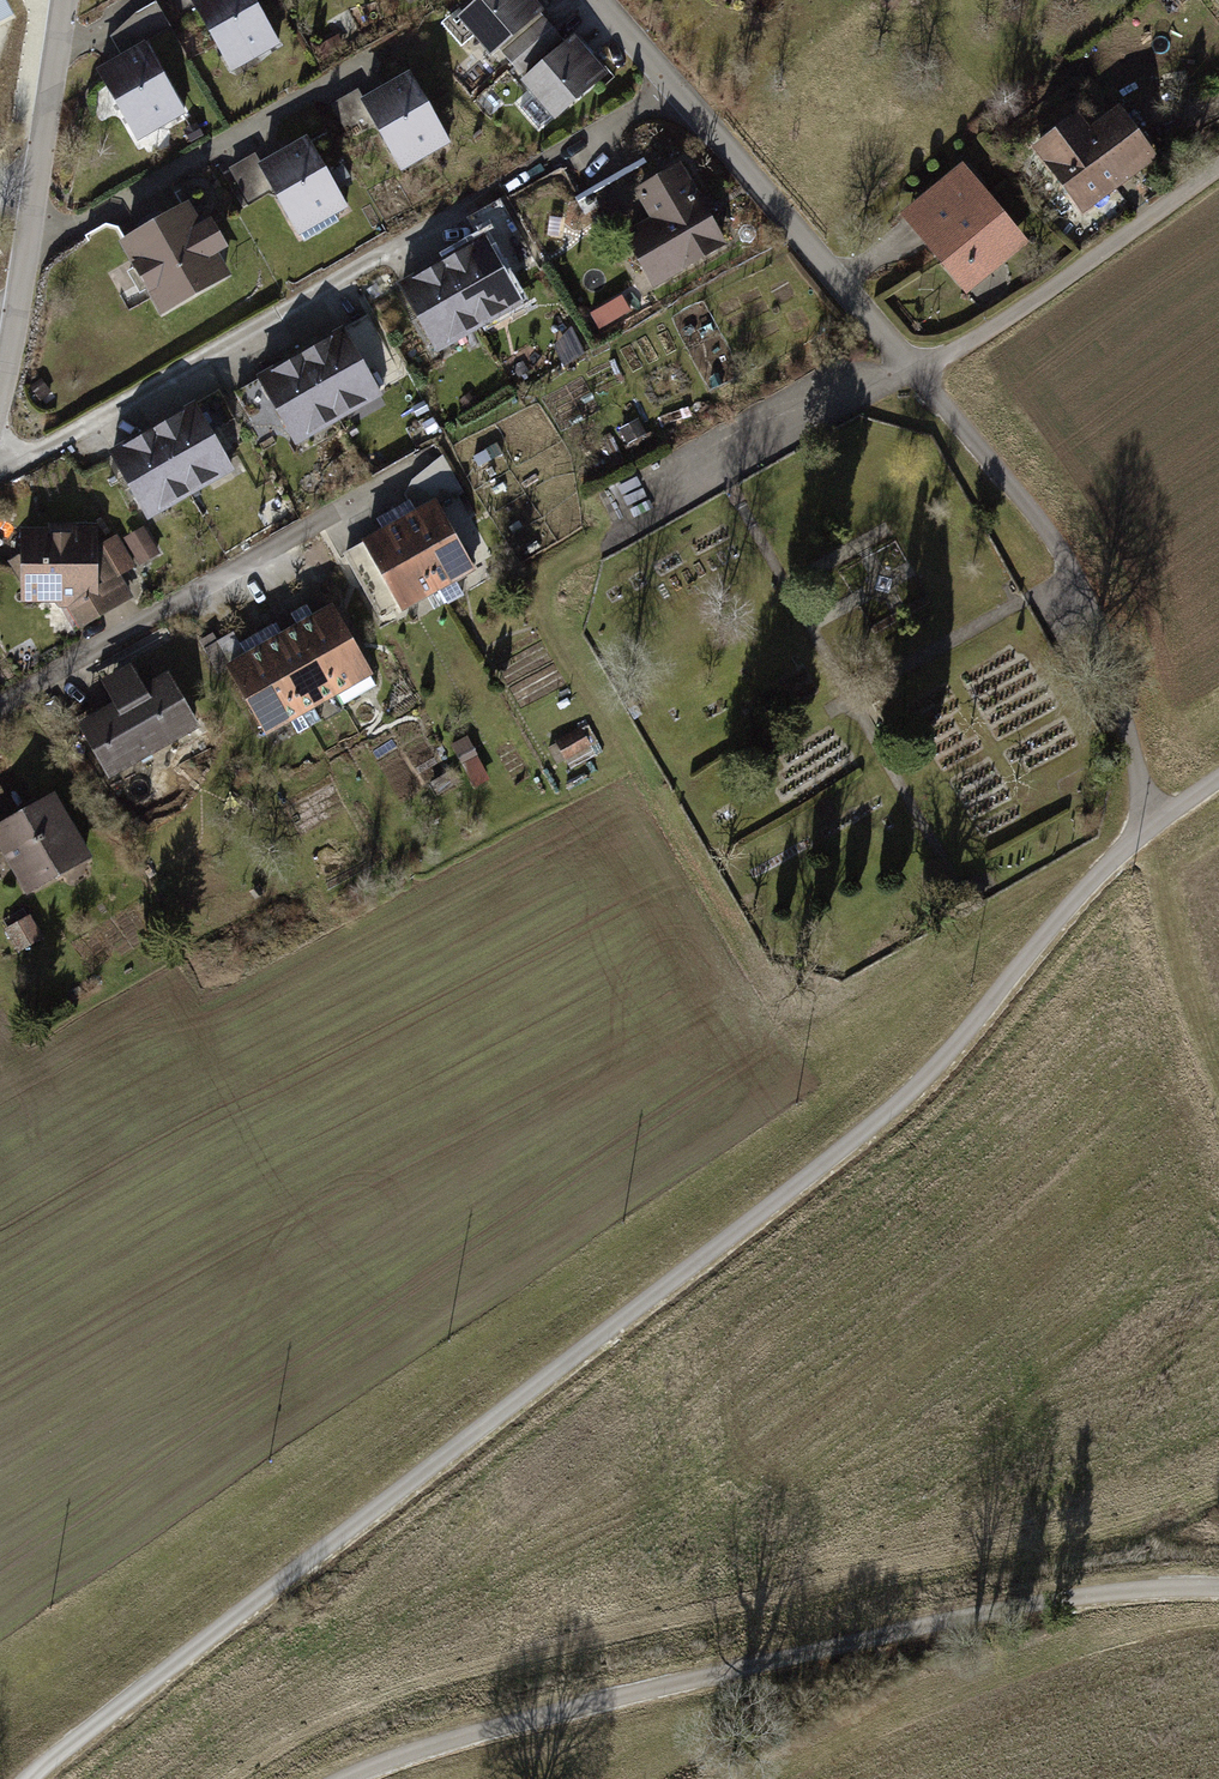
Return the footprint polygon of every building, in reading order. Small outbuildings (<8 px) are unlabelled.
[(1,0),(0,0),(0,20),(9,15),(1,0)] [(197,3),(236,75),(284,49),(258,0),(203,0),(197,3)] [(532,0),(486,0),(463,19),(497,60),(547,19),(532,0)] [(579,39),(526,82),(558,121),(611,78),(579,39)] [(148,44),(101,70),(142,145),(189,119),(148,44)] [(452,144),(412,75),(366,101),(358,93),(331,108),(352,145),(381,128),(405,170),(452,144)] [(1084,110),(1033,146),(1083,217),(1164,160),(1127,107),(1097,129),(1084,110)] [(352,212),(309,141),(261,169),(255,158),(228,174),(248,208),(271,194),(300,243),(352,212)] [(654,219),(626,235),(655,287),(732,244),(687,164),(638,191),(654,219)] [(968,164),(903,214),(967,296),(1032,245),(968,164)] [(631,186),(613,197),(633,229),(651,217),(631,186)] [(192,202),(122,243),(166,319),(233,279),(220,258),(235,250),(218,221),(206,227),(192,202)] [(491,239),(404,286),(440,354),(528,306),(491,239)] [(348,330),(260,380),(297,446),(386,395),(348,330)] [(199,404),(113,451),(151,522),(238,475),(199,404)] [(444,502),(368,542),(405,611),(480,571),(444,502)] [(101,525),(22,530),(25,605),(71,608),(84,631),(137,602),(122,578),(138,572),(118,539),(103,548),(101,525)] [(145,531),(130,541),(145,564),(159,555),(145,531)] [(336,605),(228,664),(269,738),(376,679),(336,605)] [(112,706),(81,723),(113,780),(203,730),(173,676),(147,690),(132,662),(98,681),(112,706)] [(473,737),(455,744),(471,787),(489,781),(473,737)] [(0,826),(0,849),(28,898),(97,860),(58,792),(0,826)]
